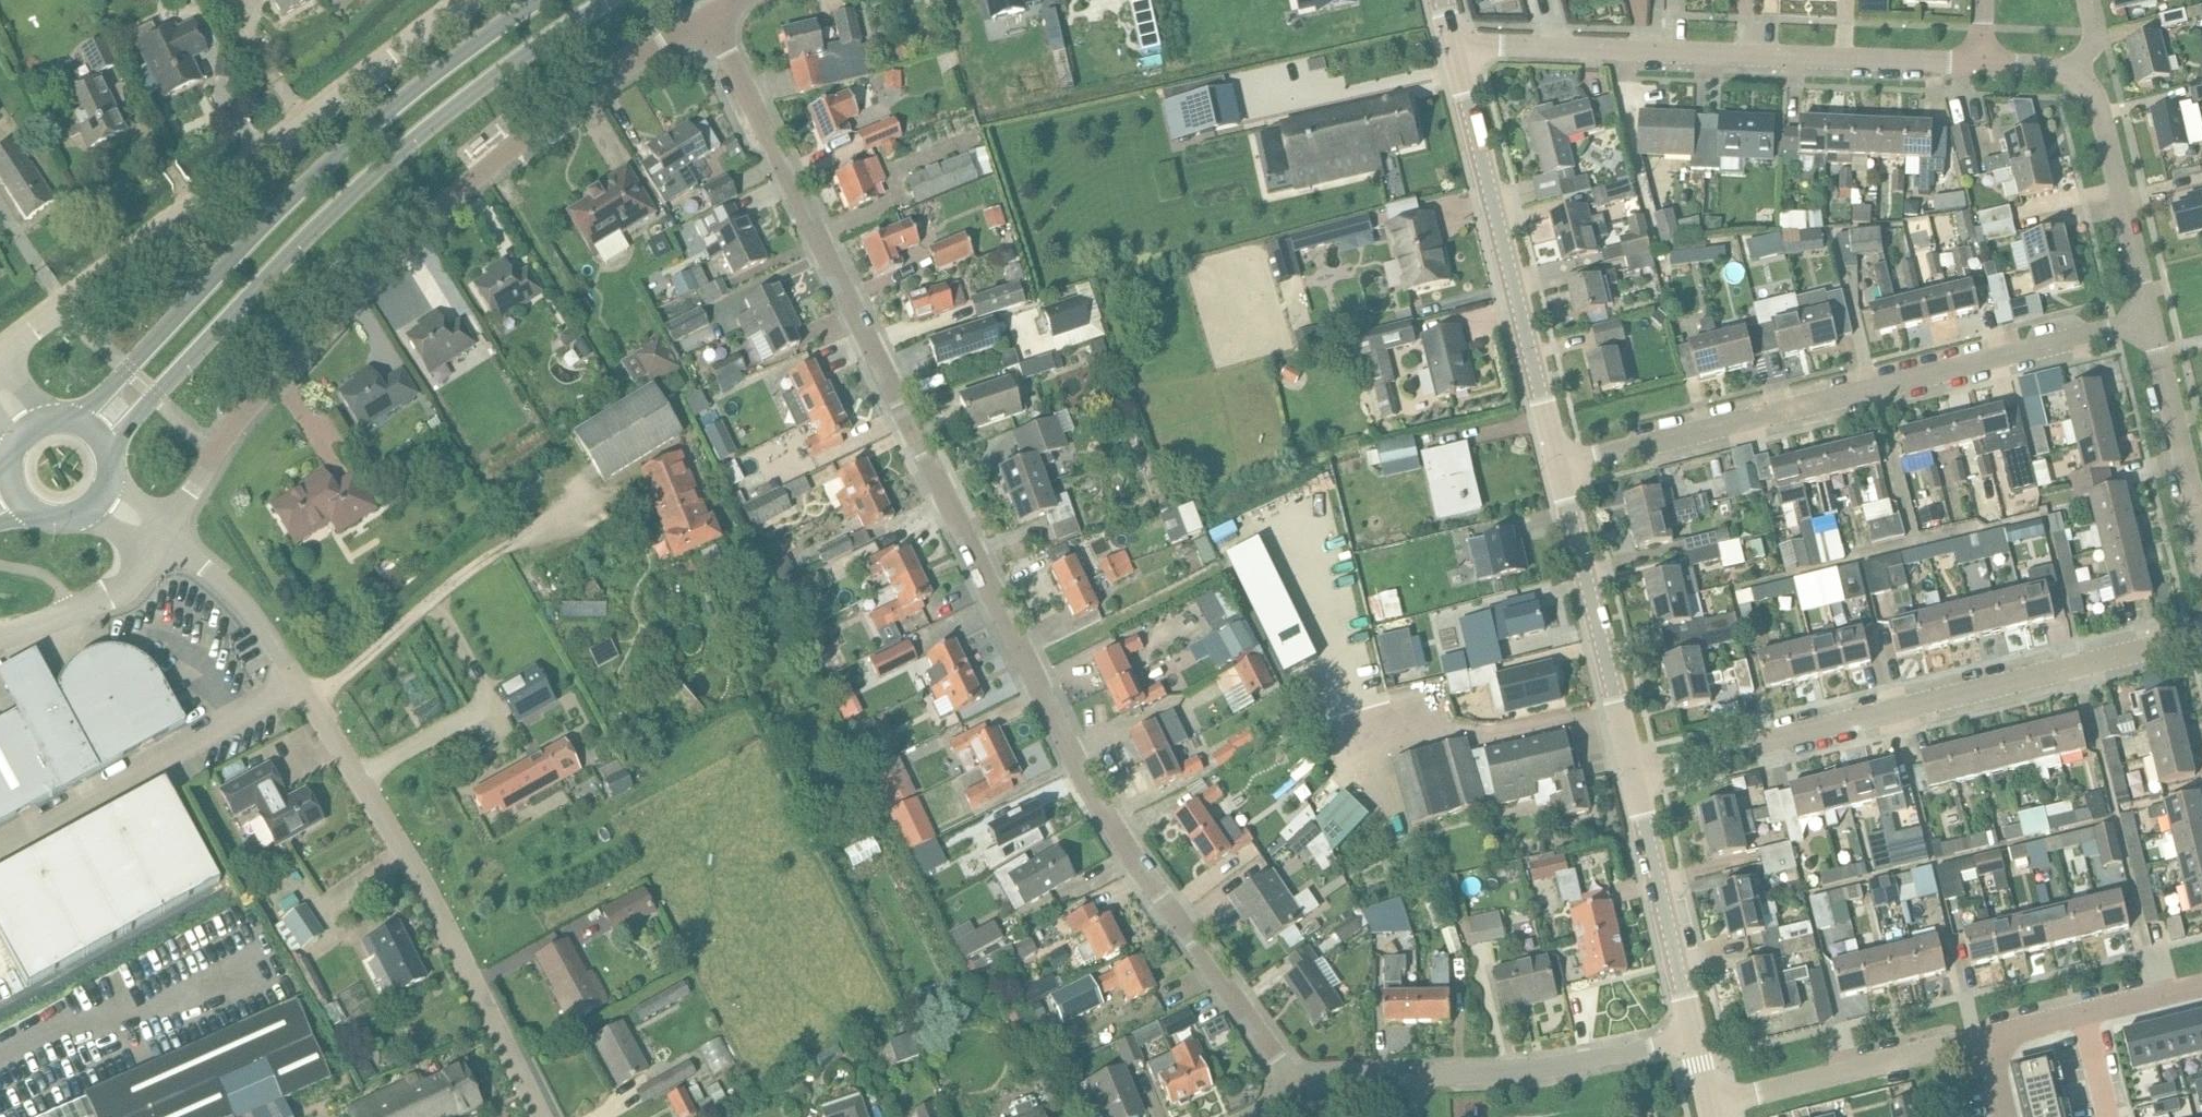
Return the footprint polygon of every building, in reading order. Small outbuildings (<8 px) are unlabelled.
[(283,17),(309,2),(308,0),(273,0),(283,17)] [(991,19),(1024,11),(1023,5),(1042,1),(1041,0),(987,0),(991,19)] [(1300,12),(1317,9),(1318,13),(1358,4),(1357,0),(1297,0),(1300,12)] [(1865,10),(1891,11),(1892,0),(1865,0),(1865,10)] [(2117,10),(2142,4),(2143,8),(2157,5),(2156,1),(2158,0),(2115,0),(2117,10)] [(2159,16),(2163,29),(2188,23),(2185,10),(2159,16)] [(814,24),(782,32),(798,94),(867,77),(867,74),(878,70),(872,43),(860,46),(860,43),(861,43),(853,11),(834,16),(840,43),(820,48),(814,24)] [(177,33),(175,27),(157,36),(152,25),(130,35),(136,47),(140,45),(150,66),(134,74),(145,97),(161,89),(165,97),(199,81),(188,58),(205,50),(193,25),(177,33)] [(2129,40),(2139,84),(2170,76),(2159,33),(2129,40)] [(899,60),(909,50),(900,39),(890,49),(899,60)] [(103,42),(85,50),(97,75),(115,66),(103,42)] [(1285,85),(1341,79),(1338,48),(1282,54),(1285,85)] [(884,73),(885,92),(902,91),(900,73),(884,73)] [(64,95),(80,128),(90,148),(124,132),(98,79),(64,95)] [(1166,103),(1164,103),(1173,142),(1242,127),(1234,88),(1228,89),(1166,103)] [(857,113),(849,93),(808,110),(823,145),(850,134),(843,118),(857,113)] [(1420,145),(1409,98),(1281,127),(1295,188),(1382,168),(1379,154),(1420,145)] [(2161,152),(2174,149),(2175,154),(2179,157),(2189,155),(2190,151),(2189,145),(2201,142),(2201,125),(2198,107),(2192,108),(2191,101),(2151,111),(2161,152)] [(1527,125),(1532,141),(1537,140),(1546,175),(1557,173),(1563,198),(1592,191),(1588,176),(1577,179),(1566,138),(1596,130),(1589,102),(1554,111),(1553,106),(1536,111),(1527,125)] [(17,111),(11,115),(20,127),(25,124),(17,111)] [(1642,113),(1640,153),(1693,156),(1692,169),(1707,170),(1708,133),(1694,132),(1695,116),(1642,113)] [(1708,133),(1707,170),(1719,171),(1720,171),(1721,158),(1745,159),(1773,160),(1774,141),(1775,119),(1721,117),(1721,133),(1708,133)] [(865,152),(901,137),(894,120),(858,135),(861,142),(865,152)] [(1784,153),(1786,153),(1786,165),(1798,166),(1798,172),(1814,173),(1814,169),(1826,170),(1827,164),(1827,155),(1827,121),(1801,120),(1801,130),(1785,130),(1784,153)] [(1827,164),(1853,165),(1853,157),(1852,157),(1853,122),(1827,121),(1827,155),(1827,164)] [(688,123),(667,136),(687,168),(697,162),(697,161),(708,155),(720,148),(704,122),(692,130),(688,123)] [(1853,122),(1852,157),(1853,157),(1879,158),(1880,123),(1853,122)] [(1880,123),(1879,158),(1905,159),(1907,124),(1880,123)] [(1919,194),(1931,194),(1932,174),(1945,174),(1946,160),(1932,160),(1934,125),(1907,124),(1905,159),(1921,159),(1919,194)] [(1954,130),(1959,152),(1961,162),(1958,163),(1961,176),(1978,172),(1974,153),(1967,127),(1954,130)] [(1984,161),(1987,175),(1993,173),(2047,160),(2040,131),(2006,139),(2009,155),(1984,161)] [(693,178),(667,136),(646,149),(653,160),(642,167),(661,199),(674,192),(667,180),(677,174),(687,191),(697,185),(693,178)] [(734,137),(721,144),(728,155),(740,148),(734,137)] [(15,201),(27,220),(55,202),(13,139),(0,147),(0,178),(15,201)] [(894,140),(882,146),(888,159),(900,153),(894,140)] [(917,204),(977,180),(966,156),(907,180),(917,204)] [(850,211),(870,203),(877,200),(873,189),(887,183),(877,158),(835,175),(850,211)] [(2047,160),(1993,173),(1996,186),(2016,181),(2020,198),(2054,189),(2047,160)] [(1620,164),(1616,172),(1616,179),(1617,184),(1630,180),(1631,180),(1630,176),(1631,176),(1628,162),(1620,164)] [(655,214),(638,187),(627,168),(594,188),(596,191),(587,196),(590,201),(568,215),(589,248),(595,258),(599,255),(604,265),(630,249),(621,235),(655,214)] [(1840,189),(1840,199),(1850,200),(1851,185),(1853,170),(1841,169),(1840,189)] [(1894,171),(1893,193),(1904,193),(1905,172),(1894,171)] [(701,190),(711,210),(736,198),(732,189),(726,178),(701,190)] [(1596,207),(1628,199),(1635,197),(1633,192),(1630,180),(1617,184),(1592,191),(1596,207)] [(1965,193),(1933,198),(1935,213),(1967,208),(1965,193)] [(2199,194),(2201,201),(2175,208),(2181,236),(2201,230),(2201,193),(2199,194)] [(1421,217),(1417,200),(1386,208),(1391,225),(1389,225),(1406,293),(1451,282),(1434,214),(1421,217)] [(1587,205),(1551,215),(1558,240),(1607,227),(1604,215),(1591,219),(1587,205)] [(733,211),(731,207),(695,225),(703,242),(714,237),(718,245),(705,251),(710,261),(723,255),(723,256),(757,240),(746,217),(738,221),(733,211)] [(988,232),(1006,226),(1000,207),(982,213),(988,232)] [(1853,207),(1853,222),(1871,223),(1872,207),(1862,207),(1853,207)] [(2011,207),(1979,215),(1982,228),(2014,220),(2011,207)] [(1970,211),(1955,216),(1961,242),(1977,238),(1970,211)] [(1673,212),(1656,216),(1663,244),(1680,240),(1676,224),(1673,212)] [(1653,252),(1645,217),(1629,221),(1632,236),(1621,239),(1627,259),(1653,252)] [(1699,218),(1676,224),(1680,240),(1701,236),(1699,218)] [(1706,218),(1705,234),(1722,235),(1723,219),(1706,218)] [(1783,218),(1782,233),(1800,231),(1801,218),(1783,218)] [(1982,228),(1985,242),(2018,234),(2014,220),(1982,228)] [(910,222),(893,229),(862,241),(877,278),(902,267),(897,255),(903,252),(920,246),(910,222)] [(1558,240),(1563,262),(1599,253),(1596,240),(1609,236),(1607,227),(1558,240)] [(1851,234),(1837,235),(1845,265),(1857,265),(1857,260),(1884,255),(1881,230),(1869,230),(1851,234)] [(1800,237),(1800,231),(1782,233),(1781,240),(1784,240),(1786,254),(1813,250),(1810,236),(1800,237)] [(2064,231),(2043,236),(2024,241),(2030,267),(2070,257),(2064,231)] [(928,250),(937,270),(973,255),(964,235),(928,250)] [(1725,238),(1698,241),(1700,263),(1729,260),(1726,246),(1725,238)] [(1267,247),(1278,283),(1303,276),(1292,239),(1267,247)] [(723,256),(733,278),(767,261),(757,240),(723,256)] [(1669,245),(1671,266),(1700,263),(1698,241),(1669,245)] [(1952,251),(1960,286),(1947,289),(1954,316),(1980,310),(1973,283),(1964,248),(1952,251)] [(1012,249),(1000,252),(1003,264),(1015,260),(1012,249)] [(1653,252),(1627,259),(1631,273),(1657,266),(1653,252)] [(1939,254),(1926,257),(1932,278),(1944,275),(1939,254)] [(2030,267),(2032,275),(2037,296),(2077,286),(2070,257),(2030,267)] [(2087,259),(2079,261),(2082,272),(2090,270),(2087,259)] [(486,272),(489,277),(474,286),(494,318),(509,309),(512,314),(543,295),(527,269),(514,278),(503,261),(486,272)] [(1915,261),(1913,262),(1928,323),(1954,316),(1947,289),(1922,295),(1915,261)] [(1887,263),(1886,263),(1902,329),(1928,323),(1913,262),(1902,264),(1909,298),(1896,301),(1887,263)] [(1886,263),(1874,266),(1884,304),(1870,308),(1876,335),(1902,329),(1886,263)] [(699,266),(688,271),(697,289),(706,306),(728,296),(721,281),(709,286),(699,266)] [(679,297),(697,289),(688,271),(670,280),(679,297)] [(1598,276),(1598,279),(1571,285),(1578,315),(1607,308),(1602,289),(1619,284),(1616,271),(1598,276)] [(2007,290),(2006,290),(2003,274),(1988,277),(1998,325),(2014,321),(2010,302),(2007,290)] [(907,299),(915,322),(964,306),(956,283),(907,299)] [(746,301),(751,312),(736,319),(742,330),(789,307),(779,285),(746,301)] [(971,299),(977,319),(1022,305),(1016,285),(971,299)] [(1801,317),(1811,352),(1837,345),(1836,339),(1853,334),(1842,292),(1824,297),(1827,310),(1801,317)] [(1796,295),(1754,305),(1759,328),(1761,327),(1767,353),(1780,350),(1782,359),(1805,353),(1811,352),(1801,317),(1796,298),(1796,295)] [(1043,309),(1052,339),(1089,327),(1079,297),(1043,309)] [(799,346),(793,332),(800,329),(789,307),(742,330),(747,341),(752,338),(761,334),(773,359),(799,346)] [(673,344),(708,325),(700,308),(664,327),(673,344)] [(1659,310),(1652,319),(1661,327),(1669,318),(1659,310)] [(471,340),(460,321),(446,330),(436,313),(418,324),(421,329),(407,338),(426,370),(440,361),(443,367),(476,347),(471,340)] [(477,318),(468,323),(480,342),(488,337),(477,318)] [(1719,338),(1714,318),(1700,322),(1705,342),(1691,346),(1699,379),(1728,372),(1719,338)] [(999,347),(991,322),(929,343),(937,367),(999,347)] [(1353,361),(1367,357),(1383,419),(1394,416),(1387,384),(1395,382),(1387,349),(1415,342),(1410,323),(1365,334),(1367,338),(1346,342),(1353,361)] [(1601,356),(1589,360),(1593,372),(1590,372),(1596,396),(1602,394),(1601,393),(1626,386),(1618,352),(1616,353),(1614,342),(1624,340),(1620,323),(1595,329),(1601,356)] [(1316,326),(1295,332),(1299,348),(1300,348),(1315,344),(1320,343),(1316,326)] [(1719,338),(1728,372),(1754,365),(1752,357),(1767,353),(1761,327),(1719,338)] [(1423,337),(1439,400),(1456,395),(1456,394),(1471,390),(1465,368),(1464,368),(1462,359),(1467,358),(1460,328),(1423,337)] [(634,384),(648,376),(653,383),(679,368),(659,335),(634,356),(622,363),(634,384)] [(1103,340),(1089,345),(1095,366),(1109,361),(1103,340)] [(717,384),(740,372),(745,370),(737,353),(710,369),(717,384)] [(1023,380),(1056,370),(1051,355),(1019,365),(1021,372),(1023,380)] [(1296,384),(1303,373),(1287,364),(1280,376),(1296,384)] [(357,383),(339,394),(359,425),(385,409),(388,414),(417,396),(402,371),(379,385),(368,369),(353,378),(357,383)] [(794,392),(782,398),(789,414),(802,407),(807,417),(810,422),(839,408),(827,384),(825,386),(817,370),(789,384),(794,392)] [(740,372),(717,384),(721,391),(744,380),(740,372)] [(652,386),(571,434),(604,485),(683,435),(663,402),(682,386),(676,375),(655,390),(652,386)] [(2036,376),(2019,380),(2031,430),(2044,427),(2048,426),(2041,398),(2036,376)] [(970,431),(1027,412),(1022,400),(1016,402),(1009,381),(960,398),(970,431)] [(2065,392),(2070,414),(2072,420),(2108,411),(2101,384),(2065,392)] [(1113,396),(1099,402),(1104,415),(1118,409),(1113,396)] [(1982,413),(1988,440),(1992,456),(2002,453),(2012,495),(2039,489),(2019,407),(2005,411),(2004,408),(1982,413)] [(810,422),(814,431),(817,438),(804,444),(811,459),(823,453),(843,444),(840,437),(850,431),(839,408),(810,422)] [(2108,411),(2072,420),(2079,448),(2114,440),(2108,411)] [(1989,456),(1988,456),(1984,440),(1988,440),(1982,413),(1952,420),(1959,447),(1974,443),(1977,458),(1982,479),(1994,476),(1989,456)] [(437,418),(427,424),(432,431),(441,425),(437,418)] [(1055,420),(1017,434),(1026,461),(999,471),(1009,497),(1045,484),(1039,469),(1054,463),(1051,454),(1066,448),(1055,420)] [(1952,420),(1926,427),(1933,453),(1959,447),(1952,420)] [(721,423),(705,431),(720,462),(736,454),(721,423)] [(1926,427),(1900,433),(1907,459),(1933,453),(1926,427)] [(1138,431),(1134,433),(1137,442),(1136,442),(1139,450),(1145,447),(1138,431)] [(1383,466),(1419,457),(1413,436),(1377,444),(1383,466)] [(2040,457),(2052,454),(2047,436),(2035,439),(2040,457)] [(1873,543),(1906,535),(1901,513),(1893,515),(1875,439),(1849,445),(1855,471),(1870,467),(1878,502),(1865,505),(1869,528),(1873,543)] [(2071,478),(2073,488),(2111,479),(2109,469),(2121,466),(2114,440),(2079,448),(2085,474),(2071,478)] [(1824,451),(1830,477),(1855,471),(1849,445),(1824,451)] [(1438,518),(1460,513),(1481,508),(1474,474),(1473,474),(1466,447),(1449,450),(1450,453),(1442,455),(1441,452),(1423,456),(1438,518)] [(1824,451),(1799,458),(1804,483),(1817,480),(1822,501),(1810,504),(1813,519),(1811,519),(1816,537),(1830,534),(1826,518),(1838,514),(1830,477),(1824,451)] [(1137,453),(1130,456),(1136,471),(1143,468),(1137,453)] [(682,454),(661,463),(690,531),(686,533),(695,553),(722,541),(713,519),(710,521),(682,454)] [(1801,522),(1811,519),(1813,519),(1810,504),(1804,483),(1799,458),(1771,464),(1777,490),(1790,487),(1794,504),(1796,504),(1801,522)] [(846,493),(836,498),(842,509),(880,491),(865,461),(837,475),(846,493)] [(1956,485),(1968,482),(1963,462),(1951,464),(1956,485)] [(690,531),(661,463),(640,472),(668,538),(665,539),(674,562),(695,553),(686,533),(690,531)] [(1926,471),(1930,491),(1943,488),(1938,467),(1926,471)] [(1724,475),(1729,498),(1743,495),(1762,491),(1756,468),(1737,472),(1724,475)] [(303,488),(272,507),(292,539),(328,516),(339,534),(376,512),(354,476),(333,489),(322,471),(301,484),(303,488)] [(2098,526),(2133,516),(2126,487),(2114,490),(2111,479),(2073,488),(2076,499),(2090,496),(2098,526)] [(1051,501),(1045,484),(1009,497),(1019,524),(1046,514),(1051,527),(1071,520),(1074,519),(1066,495),(1051,501)] [(1859,486),(1848,489),(1853,510),(1858,531),(1869,528),(1865,505),(1859,486)] [(741,508),(751,529),(792,510),(780,489),(741,508)] [(842,509),(848,521),(857,516),(866,532),(893,519),(880,491),(842,509)] [(1626,499),(1633,525),(1697,510),(1698,515),(1711,511),(1707,494),(1693,498),(1694,499),(1665,506),(1661,491),(1626,499)] [(740,492),(732,496),(738,507),(746,504),(740,492)] [(1173,511),(1183,539),(1203,531),(1193,504),(1173,511)] [(1939,507),(1919,512),(1923,527),(1942,522),(1939,507)] [(1633,525),(1639,550),(1673,542),(1670,526),(1699,519),(1698,515),(1697,510),(1633,525)] [(2050,516),(2055,537),(2065,534),(2060,514),(2050,516)] [(2139,542),(2133,516),(2098,526),(2104,550),(2139,542)] [(2007,529),(2010,541),(2026,537),(2023,525),(2007,529)] [(1991,533),(1994,544),(2010,541),(2007,529),(1991,533)] [(1830,534),(1816,537),(1817,543),(1822,565),(1823,566),(1846,559),(1840,531),(1830,534)] [(1488,537),(1468,542),(1477,582),(1498,578),(1505,576),(1526,571),(1522,552),(1517,553),(1514,544),(1512,532),(1490,537),(1488,537)] [(1718,533),(1686,541),(1689,555),(1720,547),(1720,544),(1718,533)] [(1217,559),(1208,536),(1182,547),(1186,557),(1198,552),(1205,565),(1217,559)] [(1971,537),(1956,541),(1959,553),(1974,549),(1971,537)] [(817,553),(823,566),(853,551),(850,545),(847,538),(817,553)] [(1260,539),(1229,555),(1287,674),(1318,658),(1260,539)] [(1725,568),(1745,564),(1739,539),(1720,544),(1720,547),(1723,561),(1725,568)] [(1780,546),(1787,574),(1822,565),(1817,543),(1807,545),(1806,539),(1780,546)] [(1755,560),(1767,557),(1763,545),(1761,540),(1750,543),(1752,548),(1755,560)] [(1956,541),(1941,545),(1943,557),(1959,553),(1956,541)] [(2061,561),(2071,559),(2067,542),(2057,544),(2061,561)] [(2146,569),(2139,542),(2104,550),(2110,577),(2146,569)] [(760,551),(776,582),(788,577),(772,544),(760,551)] [(894,547),(862,563),(870,579),(883,572),(891,588),(920,573),(908,549),(898,555),(894,547)] [(1720,547),(1689,555),(1693,569),(1723,561),(1720,547)] [(1918,550),(1902,554),(1905,566),(1921,562),(1918,550)] [(1109,585),(1134,572),(1123,551),(1099,564),(1109,585)] [(1902,554),(1864,563),(1872,595),(1892,591),(1887,570),(1905,566),(1902,554)] [(1063,595),(1085,584),(1092,581),(1087,571),(1080,575),(1073,559),(1050,570),(1063,595)] [(1829,584),(1841,581),(1846,602),(1867,597),(1859,564),(1826,572),(1829,584)] [(2055,619),(2050,598),(2048,588),(2059,585),(2054,567),(2028,573),(2032,589),(2022,591),(2030,626),(2055,619)] [(1692,568),(1680,571),(1646,580),(1652,607),(1687,598),(1686,596),(1698,594),(1692,568)] [(2063,571),(2067,588),(2078,586),(2073,568),(2063,571)] [(2152,596),(2146,569),(2110,577),(2099,580),(2106,607),(2152,596)] [(380,577),(390,595),(403,588),(393,570),(380,577)] [(1808,576),(1811,588),(1829,584),(1826,572),(1808,576)] [(899,603),(885,610),(893,624),(924,608),(921,601),(931,596),(920,573),(891,588),(899,603)] [(594,581),(582,588),(589,600),(601,593),(594,581)] [(1224,581),(1210,588),(1213,593),(1225,616),(1229,622),(1242,615),(1242,614),(1224,581)] [(1774,597),(1792,593),(1789,581),(1771,585),(1774,597)] [(1097,609),(1088,590),(1085,584),(1063,595),(1075,620),(1097,609)] [(1736,593),(1742,620),(1754,617),(1751,603),(1758,601),(1774,597),(1771,585),(1736,593)] [(1958,607),(1946,610),(1954,644),(1979,638),(1971,604),(1967,587),(1953,590),(1958,607)] [(1376,594),(1380,620),(1404,616),(1399,590),(1376,594)] [(1996,598),(2004,632),(2030,626),(2022,591),(1996,598)] [(1918,617),(1926,651),(1954,644),(1946,610),(1942,611),(1938,594),(1925,596),(1929,614),(1918,617)] [(2074,614),(2084,612),(2080,596),(2070,598),(2074,614)] [(1505,611),(1488,615),(1489,617),(1464,622),(1475,670),(1501,664),(1495,641),(1511,637),(1512,639),(1545,631),(1539,608),(1537,608),(1535,598),(1503,605),(1505,611)] [(1693,622),(1687,598),(1652,607),(1658,631),(1662,630),(1666,646),(1741,628),(1737,615),(1705,623),(1704,619),(1693,622)] [(1971,604),(1979,638),(2004,632),(1996,598),(1971,604)] [(607,616),(607,601),(563,602),(564,618),(607,616)] [(2090,616),(2077,619),(2081,632),(2094,629),(2090,616)] [(1926,651),(1918,617),(1889,623),(1897,658),(1926,651)] [(1221,635),(1234,660),(1235,661),(1238,666),(1260,655),(1264,653),(1247,621),(1240,624),(1221,635)] [(1821,676),(1848,670),(1840,634),(1837,635),(1834,625),(1824,628),(1826,638),(1813,641),(1821,676)] [(806,636),(816,655),(834,645),(824,626),(806,636)] [(1665,660),(1671,687),(1706,678),(1699,652),(1712,649),(1744,642),(1741,628),(1666,646),(1669,659),(1665,660)] [(1848,670),(1872,664),(1863,629),(1840,634),(1848,670)] [(1409,631),(1378,638),(1387,677),(1419,670),(1409,631)] [(1108,688),(1130,677),(1122,659),(1144,648),(1138,636),(1118,646),(1119,648),(1095,660),(1108,688)] [(1786,648),(1794,683),(1821,676),(1813,641),(1786,648)] [(605,642),(589,651),(598,667),(614,658),(605,642)] [(879,680),(917,661),(908,642),(869,661),(879,680)] [(931,689),(968,671),(954,642),(926,656),(935,673),(926,678),(931,689)] [(1758,654),(1761,668),(1767,690),(1794,683),(1786,648),(1758,654)] [(0,722),(0,824),(185,723),(160,676),(154,669),(148,662),(141,657),(133,653),(124,650),(115,649),(106,649),(97,650),(89,653),(82,657),(74,661),(68,667),(63,674),(60,680),(57,686),(59,690),(55,692),(15,714),(0,722)] [(1456,652),(1439,656),(1444,677),(1461,673),(1456,652)] [(1236,667),(1250,696),(1274,685),(1260,655),(1238,666),(1236,667)] [(0,677),(0,685),(15,714),(55,692),(36,657),(0,677)] [(1671,687),(1677,711),(1712,703),(1708,690),(1738,682),(1742,697),(1757,694),(1749,663),(1734,667),(1735,669),(1722,673),(1706,678),(1671,687)] [(1499,677),(1507,713),(1561,700),(1556,681),(1561,680),(1558,667),(1553,668),(1552,664),(1499,677)] [(535,666),(497,687),(519,726),(556,704),(535,666)] [(955,713),(963,709),(982,700),(968,671),(931,689),(938,702),(947,698),(955,713)] [(1447,677),(1452,695),(1473,690),(1468,672),(1447,677)] [(1108,688),(1121,715),(1145,704),(1146,706),(1167,696),(1161,684),(1139,694),(1130,677),(1108,688)] [(2182,721),(2176,694),(2172,695),(2168,677),(2144,682),(2146,692),(2130,696),(2135,717),(2144,715),(2147,729),(2182,721)] [(848,684),(831,692),(845,723),(863,714),(848,684)] [(2116,706),(2097,711),(2105,740),(2123,735),(2119,718),(2116,706)] [(1144,762),(1169,750),(1189,740),(1174,711),(1153,721),(1154,723),(1131,735),(1144,762)] [(2131,715),(2119,718),(2123,735),(2136,732),(2131,715)] [(2079,717),(2054,723),(2062,760),(2088,754),(2079,717)] [(2147,729),(2154,757),(2189,748),(2182,721),(2147,729)] [(2054,723),(2027,730),(2036,766),(2035,766),(2038,781),(2050,779),(2048,770),(2062,767),(2060,760),(2062,760),(2054,723)] [(974,752),(981,767),(1009,753),(997,730),(986,735),(983,728),(952,743),(959,759),(974,752)] [(1230,740),(1233,745),(1213,756),(1220,768),(1239,757),(1237,753),(1257,742),(1250,729),(1230,740)] [(2027,730),(2001,736),(2010,772),(2035,766),(2036,766),(2027,730)] [(1467,740),(1393,757),(1413,825),(1487,806),(1485,797),(1497,794),(1499,799),(1500,805),(1536,796),(1539,807),(1554,803),(1558,819),(1590,811),(1581,775),(1576,776),(1572,759),(1575,758),(1569,733),(1471,756),(1467,740)] [(2001,736),(1975,742),(1984,779),(2010,772),(2001,736)] [(564,742),(491,784),(472,794),(484,816),(499,808),(502,813),(579,769),(564,742)] [(1958,785),(1984,779),(1975,742),(1949,749),(1958,785)] [(1304,743),(1295,748),(1300,757),(1309,752),(1304,743)] [(2118,745),(2104,748),(2109,768),(2123,764),(2118,745)] [(217,784),(275,762),(269,748),(212,770),(217,784)] [(2189,748),(2154,757),(2160,784),(2196,776),(2189,748)] [(1930,792),(1958,785),(1949,749),(1921,755),(1930,792)] [(1204,770),(1198,758),(1177,768),(1169,750),(1144,762),(1158,789),(1181,778),(1182,780),(1204,770)] [(1020,777),(1009,753),(981,767),(988,783),(965,794),(972,809),(1013,789),(1009,782),(1020,777)] [(895,761),(870,773),(887,808),(888,809),(916,795),(898,759),(895,761)] [(1882,819),(1892,816),(1888,802),(1905,798),(1896,761),(1870,768),(1879,804),(1882,819)] [(259,816),(276,847),(323,822),(305,791),(276,806),(271,797),(283,791),(269,765),(220,792),(234,817),(255,806),(260,815),(259,816)] [(1870,768),(1844,774),(1853,811),(1879,804),(1870,768)] [(1761,771),(1746,775),(1750,789),(1764,785),(1761,771)] [(626,772),(605,781),(608,788),(612,798),(634,788),(626,772)] [(1288,773),(1267,789),(1277,801),(1298,784),(1288,773)] [(2124,773),(2111,776),(2116,794),(2128,791),(2124,773)] [(1844,774),(1818,780),(1827,817),(1853,811),(1844,774)] [(1818,780),(1790,787),(1791,790),(1780,793),(1788,822),(1793,844),(1793,845),(1805,843),(1800,823),(1827,817),(1818,780)] [(1176,817),(1193,843),(1215,827),(1205,813),(1226,799),(1217,786),(1196,800),(1197,803),(1176,817)] [(1773,826),(1788,822),(1780,793),(1779,793),(1778,790),(1765,793),(1769,809),(1739,817),(1735,800),(1700,809),(1707,836),(1754,825),(1754,822),(1771,819),(1773,826)] [(2075,812),(2078,824),(2108,816),(2102,791),(2085,796),(2089,809),(2075,812)] [(1345,792),(1317,820),(1334,853),(1370,816),(1345,792)] [(172,909),(221,882),(173,794),(152,806),(147,796),(119,811),(172,909)] [(2201,825),(2201,802),(2201,796),(2165,805),(2166,806),(2158,807),(2158,808),(2148,811),(2150,822),(2168,818),(2172,832),(2201,825)] [(917,799),(888,812),(907,853),(907,852),(933,840),(936,839),(917,799)] [(998,848),(982,856),(990,872),(1043,842),(1042,841),(1038,843),(1033,832),(1037,830),(1044,826),(1035,806),(988,829),(998,848)] [(2034,822),(2022,825),(2025,838),(2042,833),(2051,831),(2048,819),(2045,807),(2031,811),(2034,822)] [(119,811),(70,838),(123,935),(172,909),(119,811)] [(2051,831),(2078,824),(2075,812),(2048,819),(2051,831)] [(2122,816),(2128,843),(2141,840),(2134,812),(2122,816)] [(1299,856),(1312,845),(1327,873),(1339,866),(1322,836),(1311,825),(1289,845),(1299,856)] [(1712,860),(1733,855),(1747,851),(1744,838),(1757,835),(1754,825),(1707,836),(1712,860)] [(2025,838),(2022,827),(2022,825),(2004,829),(2006,842),(2025,838)] [(2172,832),(2179,859),(2201,854),(2201,825),(2172,832)] [(1215,827),(1193,843),(1210,868),(1231,853),(1233,855),(1255,840),(1248,830),(1227,845),(1215,827)] [(2115,827),(2081,835),(2083,846),(2086,859),(2102,856),(2105,867),(2124,863),(2115,827)] [(1923,829),(1904,833),(1909,853),(1891,858),(1894,869),(1930,860),(1923,829)] [(1974,850),(1999,843),(1996,832),(1971,838),(1974,850)] [(2054,842),(2056,852),(2083,846),(2081,835),(2054,842)] [(70,838),(21,865),(74,962),(123,935),(70,838)] [(1955,855),(1974,850),(1971,838),(1953,842),(1955,855)] [(874,840),(846,854),(853,867),(880,853),(874,840)] [(933,840),(907,852),(919,876),(932,869),(927,859),(939,853),(933,840)] [(2141,840),(2128,843),(2135,870),(2147,867),(2141,840)] [(2027,848),(2030,859),(2056,852),(2054,842),(2027,848)] [(1796,857),(1793,845),(1793,844),(1761,852),(1764,865),(1796,857)] [(2030,859),(2027,848),(2010,852),(2013,862),(2030,859)] [(1024,856),(992,875),(1006,899),(1017,892),(1026,907),(1055,890),(1074,879),(1057,849),(1038,860),(1029,866),(1024,856)] [(2006,873),(2002,854),(1976,859),(1979,870),(1979,871),(1996,867),(1998,875),(2006,873)] [(2179,859),(2185,886),(2201,882),(2201,854),(2179,859)] [(1570,874),(1565,855),(1529,864),(1535,884),(1570,874)] [(1799,870),(1796,857),(1764,865),(1767,877),(1799,870)] [(1894,869),(1891,858),(1875,862),(1878,873),(1894,869)] [(1979,870),(1976,859),(1938,868),(1946,901),(1966,896),(1961,874),(1979,870)] [(25,989),(74,962),(21,865),(0,876),(0,887),(1,888),(0,889),(0,940),(25,989)] [(2135,870),(2142,897),(2154,894),(2147,867),(2135,870)] [(1842,882),(1857,878),(1854,868),(1840,872),(1842,882)] [(1912,874),(1878,882),(1881,894),(1898,890),(1915,886),(1918,899),(1919,901),(1939,896),(1933,869),(1912,874)] [(1273,872),(1231,900),(1247,923),(1251,919),(1268,944),(1305,918),(1303,916),(1319,905),(1308,891),(1293,901),(1273,872)] [(1828,885),(1842,882),(1840,872),(1826,875),(1828,885)] [(1754,880),(1740,884),(1719,889),(1725,914),(1775,902),(1769,903),(1766,893),(1757,896),(1754,880)] [(2185,886),(2192,913),(2201,911),(2201,882),(2185,886)] [(1844,890),(1847,901),(1861,897),(1859,886),(1844,890)] [(615,935),(655,914),(642,889),(602,911),(615,935)] [(1812,897),(1820,932),(1837,928),(1832,904),(1847,901),(1844,890),(1812,897)] [(1569,900),(1580,945),(1601,940),(1600,937),(1619,933),(1609,891),(1569,900)] [(2154,894),(2142,897),(2148,924),(2160,921),(2154,894)] [(1451,922),(1441,897),(1425,904),(1432,920),(1426,922),(1429,931),(1451,922)] [(2097,903),(2104,934),(2130,928),(2122,897),(2097,903)] [(1398,899),(1362,911),(1370,922),(1371,921),(1372,935),(1393,933),(1392,911),(1398,911),(1398,899)] [(1766,932),(1762,917),(1778,913),(1775,902),(1725,914),(1731,940),(1766,932)] [(1333,930),(1343,945),(1364,930),(1362,927),(1370,922),(1362,911),(1357,903),(1341,915),(1347,921),(1333,930)] [(2097,903),(2070,909),(2078,941),(2104,934),(2097,903)] [(273,930),(327,1023),(332,1020),(335,1026),(346,1019),(337,1002),(328,1007),(325,1001),(328,999),(306,959),(301,962),(295,953),(302,948),(323,933),(305,907),(284,922),(273,930)] [(1066,921),(1074,937),(1081,933),(1087,945),(1077,952),(1084,964),(1094,958),(1096,962),(1105,958),(1124,948),(1108,917),(1099,922),(1091,908),(1066,921)] [(2043,916),(2050,947),(2078,941),(2070,909),(2043,916)] [(1981,931),(1965,935),(1972,966),(2000,959),(1993,928),(1992,928),(1988,911),(1977,914),(1981,931)] [(1500,913),(1469,921),(1474,945),(1505,938),(1500,913)] [(2043,916),(2017,922),(2025,954),(2050,947),(2043,916)] [(993,922),(954,944),(964,959),(1002,939),(993,922)] [(2017,922),(1993,928),(2000,959),(2025,954),(2017,922)] [(1783,944),(1815,936),(1812,924),(1780,931),(1783,944)] [(398,925),(366,942),(362,944),(370,958),(376,955),(395,994),(425,979),(398,925)] [(1580,945),(1583,959),(1588,981),(1628,971),(1619,933),(1600,937),(1601,940),(1580,945)] [(1786,957),(1818,950),(1815,936),(1783,944),(1786,957)] [(1920,979),(1947,972),(1939,940),(1912,946),(1920,979)] [(536,958),(565,1010),(563,1011),(570,1024),(603,1006),(567,941),(536,958)] [(1005,941),(969,959),(970,961),(966,964),(970,973),(975,970),(976,972),(1013,953),(1005,941)] [(1856,941),(1844,944),(1849,962),(1833,966),(1841,998),(1869,991),(1861,959),(1856,941)] [(1340,945),(1335,948),(1335,953),(1340,956),(1345,953),(1345,948),(1340,945)] [(1886,953),(1894,985),(1920,979),(1912,946),(1886,953)] [(1310,947),(1308,949),(1290,961),(1297,973),(1286,980),(1317,1026),(1344,1007),(1313,962),(1318,959),(1310,947)] [(1886,953),(1861,959),(1869,991),(1894,985),(1886,953)] [(1451,1022),(1450,956),(1434,956),(1434,994),(1418,995),(1419,1023),(1451,1022)] [(1384,957),(1385,1002),(1385,1024),(1419,1023),(1418,995),(1402,995),(1402,972),(1408,972),(1407,957),(1384,957)] [(84,1093),(86,1099),(94,1116),(290,1116),(283,1101),(331,1080),(296,1001),(303,998),(287,962),(285,959),(106,1040),(122,1077),(84,1093)] [(1088,977),(1050,996),(1064,1025),(1102,1006),(1098,997),(1120,987),(1127,1002),(1154,990),(1140,960),(1091,983),(1088,977)] [(1548,960),(1497,972),(1506,1010),(1557,998),(1548,960)] [(1738,969),(1744,996),(1779,987),(1779,986),(1810,979),(1810,980),(1825,976),(1824,971),(1809,974),(1807,968),(1776,975),(1773,961),(1738,969)] [(1825,976),(1810,980),(1816,1006),(1831,1002),(1825,976)] [(683,983),(634,1010),(641,1023),(691,996),(683,983)] [(1021,995),(1026,1005),(1045,995),(1039,985),(1021,995)] [(1744,996),(1750,1020),(1785,1012),(1779,987),(1744,996)] [(1035,1005),(1030,1007),(1037,1022),(1047,1018),(1039,1003),(1035,1005)] [(1010,1016),(1018,1031),(1035,1021),(1027,1007),(1010,1016)] [(1188,1009),(1161,1022),(1168,1037),(1195,1024),(1188,1009)] [(2192,1016),(2201,1057),(2201,1014),(2192,1016)] [(2171,1021),(2181,1062),(2201,1057),(2192,1016),(2171,1021)] [(2171,1021),(2148,1027),(2158,1068),(2181,1062),(2171,1021)] [(621,1024),(592,1040),(619,1087),(648,1071),(621,1024)] [(2148,1027),(2123,1033),(2134,1074),(2158,1068),(2148,1027)] [(912,1034),(889,1042),(897,1065),(920,1057),(912,1034)] [(1132,1039),(1116,1046),(1126,1069),(1142,1062),(1132,1039)] [(716,1042),(704,1047),(714,1073),(734,1065),(728,1051),(721,1054),(716,1042)] [(1196,1043),(1184,1048),(1173,1053),(1180,1068),(1191,1097),(1211,1088),(1200,1063),(1204,1062),(1196,1043)] [(838,1047),(815,1059),(819,1068),(842,1055),(838,1047)] [(1180,1068),(1173,1053),(1147,1064),(1155,1083),(1159,1082),(1170,1106),(1191,1097),(1180,1068)] [(2010,1067),(2023,1116),(2071,1116),(2069,1106),(2066,1106),(2061,1086),(2064,1085),(2060,1068),(2057,1069),(2054,1056),(2010,1067)] [(360,1085),(376,1078),(369,1063),(353,1070),(360,1085)] [(347,1110),(351,1116),(462,1116),(482,1108),(463,1066),(424,1085),(420,1076),(407,1082),(405,1078),(401,1080),(402,1084),(363,1103),(347,1110)] [(1051,1069),(1037,1074),(1050,1109),(1063,1104),(1051,1069)] [(1089,1084),(1103,1116),(1140,1116),(1142,1116),(1122,1070),(1089,1084)] [(680,1084),(674,1072),(637,1092),(643,1104),(680,1084)] [(1253,1082),(1243,1086),(1245,1094),(1256,1090),(1253,1082)] [(2175,1083),(2162,1087),(2164,1097),(2177,1093),(2175,1083)] [(2162,1087),(2149,1090),(2151,1099),(2151,1100),(2164,1097),(2162,1087)] [(668,1098),(678,1116),(694,1116),(696,1116),(683,1090),(668,1098)] [(823,1116),(866,1116),(862,1106),(859,1095),(820,1108),(823,1116)] [(1042,1110),(1039,1111),(1035,1100),(1029,1097),(1011,1104),(1009,1109),(1012,1116),(1044,1116),(1042,1110)] [(879,1102),(883,1116),(898,1111),(893,1098),(879,1102)] [(1916,1098),(1891,1104),(1894,1116),(1920,1116),(1916,1098)] [(45,1116),(94,1116),(86,1099),(45,1116)] [(2179,1100),(2166,1103),(2169,1113),(2181,1110),(2179,1100)] [(2166,1103),(2153,1106),(2156,1116),(2169,1113),(2166,1103)] [(918,1116),(935,1116),(931,1106),(916,1112),(918,1116)]
